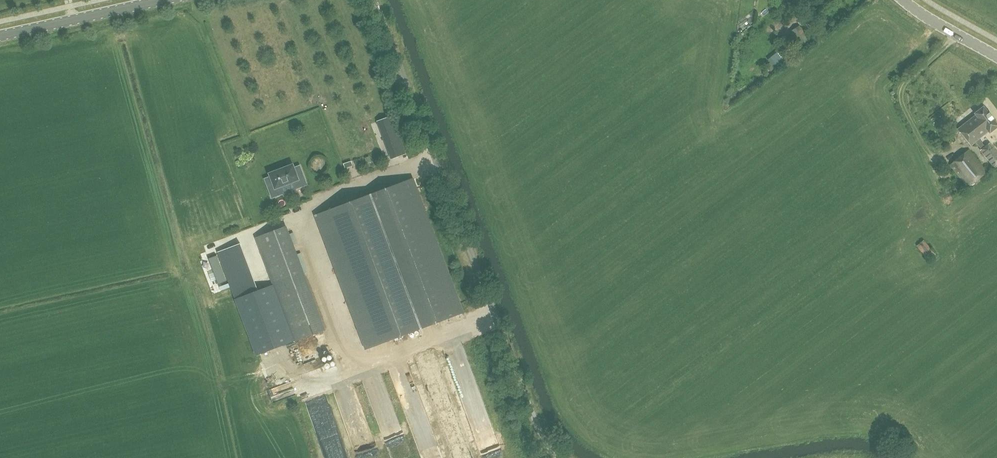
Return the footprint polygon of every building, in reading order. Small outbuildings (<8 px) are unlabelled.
[(755,13),(759,18),(769,8),(765,3),(755,13)] [(809,40),(800,25),(792,30),(801,45),(809,40)] [(768,55),(772,61),(782,55),(778,49),(768,55)] [(766,67),(770,72),(775,68),(770,63),(766,67)] [(984,106),(975,113),(975,114),(957,128),(971,145),(989,132),(990,133),(996,127),(996,123),(984,106)] [(396,148),(399,156),(405,153),(391,116),(378,121),(389,151),(396,148)] [(996,164),(996,151),(990,142),(980,150),(993,167),(996,164)] [(950,164),(968,187),(987,171),(969,149),(950,164)] [(268,187),(272,197),(279,195),(276,187),(297,179),(300,187),(307,184),(300,166),(294,168),(293,166),(293,165),(292,165),(292,166),(271,173),(270,173),(270,174),(271,176),(265,179),(268,187)] [(384,189),(371,194),(419,329),(433,323),(462,313),(411,179),(384,189)] [(419,329),(371,194),(317,215),(367,348),(419,329)] [(929,261),(936,254),(924,239),(916,246),(929,261)] [(218,252),(231,287),(235,299),(259,290),(241,243),(218,252)] [(218,284),(226,281),(216,255),(209,258),(218,284)] [(295,340),(274,285),(259,290),(235,299),(256,355),(295,340)] [(388,457),(405,452),(387,385),(378,388),(380,395),(370,398),(372,404),(379,402),(380,408),(375,409),(388,457)] [(466,416),(480,413),(478,403),(464,406),(466,416)]
